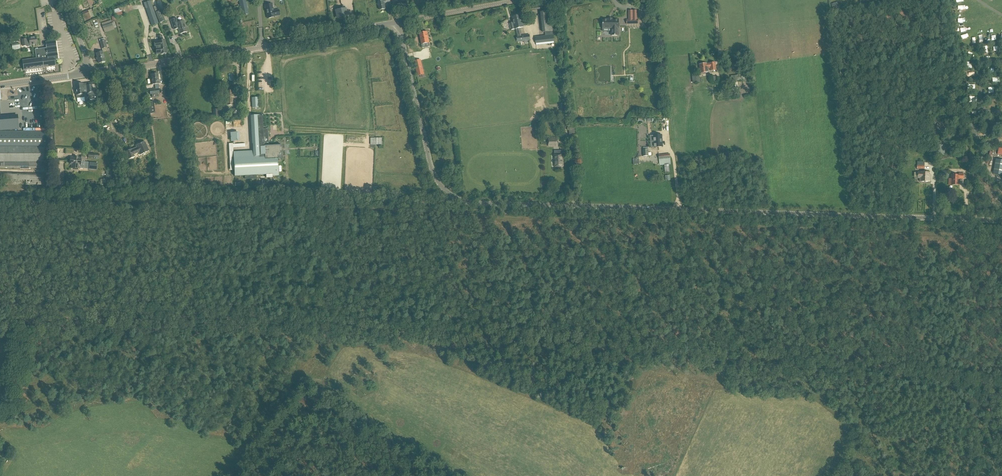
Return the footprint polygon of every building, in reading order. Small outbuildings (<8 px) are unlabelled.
[(245,0),(239,0),(242,15),(248,14),(245,0)] [(378,1),(379,10),(386,8),(385,4),(391,3),(390,0),(378,0),(378,1)] [(273,11),(272,4),(265,5),(268,19),(275,17),(275,16),(280,15),(278,10),(273,11)] [(157,6),(153,7),(160,23),(165,21),(161,10),(159,11),(157,6)] [(347,16),(345,9),(345,6),(339,7),(340,10),(336,10),(337,18),(347,16)] [(85,21),(91,18),(91,17),(94,16),(91,9),(81,13),(85,21)] [(545,32),(545,36),(553,35),(552,32),(553,31),(551,11),(540,12),(543,33),(545,32)] [(636,11),(629,11),(629,20),(627,20),(627,24),(638,24),(638,19),(636,19),(636,11)] [(154,12),(148,14),(152,26),(158,24),(154,12)] [(511,30),(515,29),(520,28),(523,27),(521,15),(512,17),(514,22),(509,23),(511,30)] [(177,18),(170,20),(173,30),(178,28),(180,34),(187,31),(184,21),(178,23),(177,18)] [(619,20),(603,19),(602,28),(611,29),(611,36),(618,36),(618,29),(619,20)] [(114,29),(111,20),(102,23),(105,33),(114,29)] [(520,28),(515,29),(517,36),(517,37),(515,37),(516,42),(518,41),(518,43),(524,42),(524,43),(527,43),(527,41),(530,41),(529,34),(521,35),(520,29),(520,28)] [(429,43),(427,32),(419,34),(421,44),(429,43)] [(157,36),(158,41),(155,41),(157,54),(166,53),(165,40),(163,40),(162,35),(157,36)] [(19,37),(12,38),(13,50),(20,49),(19,37)] [(26,39),(22,40),(23,46),(26,46),(26,47),(31,46),(31,45),(37,44),(36,37),(29,38),(29,39),(26,40),(26,39)] [(96,60),(97,60),(99,63),(106,61),(103,52),(108,50),(107,47),(105,40),(100,42),(102,49),(102,51),(96,53),(97,57),(96,58),(96,60)] [(46,42),(47,48),(35,50),(36,59),(23,61),(24,70),(43,68),(44,67),(56,66),(55,60),(58,59),(55,41),(46,42)] [(707,63),(699,64),(700,73),(708,72),(707,70),(708,70),(708,68),(709,69),(710,69),(711,71),(716,70),(715,62),(709,63),(707,64),(707,63)] [(416,67),(418,75),(424,74),(422,65),(416,67)] [(83,84),(75,85),(76,95),(77,98),(84,97),(84,94),(87,93),(88,97),(93,96),(93,94),(93,92),(97,92),(96,84),(87,85),(87,83),(83,84)] [(155,89),(149,90),(150,94),(152,94),(152,97),(158,97),(158,94),(159,93),(159,89),(155,89)] [(226,102),(227,102),(227,105),(233,105),(233,102),(234,102),(234,91),(226,91),(226,102)] [(19,129),(18,116),(0,117),(0,113),(0,130),(19,129)] [(263,115),(253,116),(255,144),(256,151),(265,150),(265,146),(264,131),(263,115)] [(969,124),(970,137),(978,136),(977,127),(980,127),(979,122),(969,124)] [(47,146),(47,131),(0,131),(0,146),(47,146)] [(651,148),(663,147),(662,135),(653,136),(654,141),(651,141),(651,148)] [(382,138),(370,138),(370,146),(383,146),(382,138)] [(548,147),(558,147),(558,138),(548,138),(548,147)] [(131,149),(125,152),(128,159),(135,157),(134,155),(139,152),(140,155),(149,151),(145,142),(136,146),(137,148),(132,150),(131,149)] [(245,148),(245,143),(229,144),(230,158),(233,158),(233,148),(245,148)] [(941,145),(941,143),(936,143),(937,157),(945,156),(943,145),(941,145)] [(256,151),(234,152),(236,176),(279,174),(278,159),(280,159),(280,153),(283,153),(283,145),(270,146),(265,146),(265,150),(256,151)] [(47,162),(47,147),(0,147),(0,162),(47,162)] [(660,166),(671,165),(670,154),(658,155),(660,166)] [(554,167),(563,167),(563,155),(554,155),(554,167)] [(1001,175),(1001,160),(996,159),(993,174),(1001,175)] [(70,161),(70,164),(70,165),(71,165),(71,169),(79,169),(79,167),(81,167),(81,168),(85,169),(85,162),(82,162),(70,161)] [(89,170),(94,170),(97,170),(97,163),(89,162),(89,170)] [(929,172),(921,172),(918,172),(918,178),(920,178),(920,182),(930,182),(930,175),(929,175),(929,172)] [(949,179),(948,185),(959,185),(959,179),(963,179),(967,179),(967,173),(963,173),(958,173),(958,175),(952,175),(951,179),(949,179)] [(140,434),(121,434),(122,437),(123,440),(125,443),(128,444),(132,445),(135,444),(139,441),(139,438),(140,434)]
